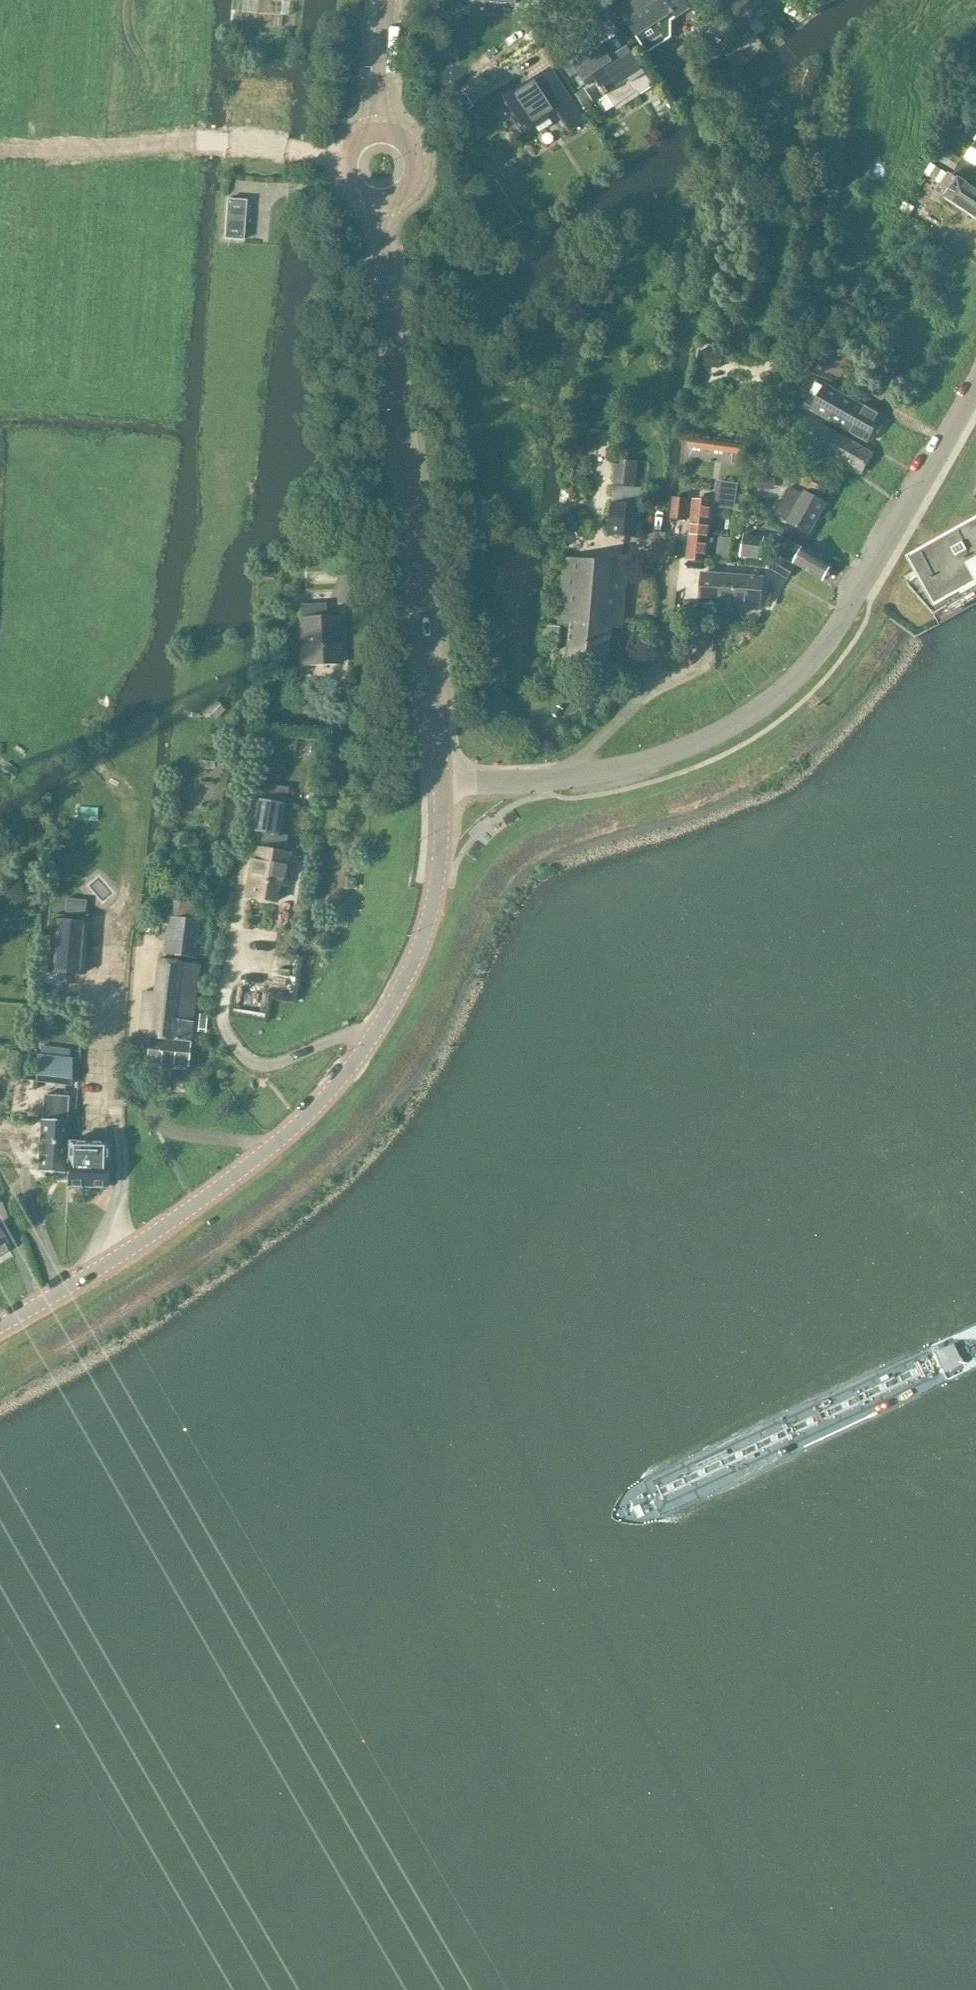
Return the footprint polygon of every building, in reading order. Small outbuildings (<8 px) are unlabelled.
[(619,9),(637,37),(636,38),(647,54),(672,38),(672,21),(692,8),(686,0),(637,0),(622,10),(621,7),(619,9)] [(573,63),(566,67),(572,77),(579,73),(584,81),(595,74),(604,88),(602,90),(605,95),(606,94),(614,106),(637,91),(639,95),(653,86),(646,74),(629,48),(616,56),(611,59),(601,43),(572,61),(573,63)] [(538,75),(502,98),(523,132),(558,109),(570,128),(583,120),(568,96),(556,103),(538,75)] [(576,95),(584,109),(592,104),(583,90),(576,95)] [(948,118),(946,126),(962,128),(964,120),(948,118)] [(973,177),(975,179),(975,145),(967,159),(966,158),(963,164),(959,162),(953,172),(969,182),(973,177)] [(948,198),(947,199),(975,219),(975,189),(960,179),(959,180),(951,175),(939,193),(948,198)] [(226,201),(223,241),(242,242),(245,203),(226,201)] [(826,385),(812,411),(868,442),(882,417),(826,385)] [(819,424),(808,442),(862,473),(873,454),(819,424)] [(689,437),(688,449),(702,451),(740,456),(742,445),(704,439),(689,437)] [(610,504),(607,535),(642,538),(645,508),(647,489),(635,488),(637,463),(616,460),(614,484),(613,486),(614,486),(612,504),(610,504)] [(819,492),(825,479),(807,471),(801,484),(819,492)] [(748,475),(747,486),(763,488),(764,477),(748,475)] [(788,498),(781,511),(792,517),(790,522),(810,533),(826,504),(807,494),(805,493),(800,491),(800,492),(793,489),(788,498)] [(673,498),(671,519),(687,521),(689,499),(673,498)] [(705,561),(711,503),(695,501),(689,559),(705,561)] [(906,583),(933,613),(975,589),(975,524),(965,530),(963,527),(946,536),(948,539),(922,554),(929,567),(910,583),(908,581),(906,583)] [(761,559),(764,539),(744,536),(740,556),(761,559)] [(792,542),(784,556),(824,580),(833,566),(792,542)] [(777,555),(771,565),(779,569),(777,573),(788,579),(795,566),(777,555)] [(621,628),(627,563),(567,558),(561,622),(571,623),(568,659),(608,663),(611,627),(621,628)] [(702,573),(700,603),(761,607),(763,578),(702,573)] [(326,602),(301,604),(304,662),(340,661),(338,618),(327,618),(326,602)] [(560,640),(561,626),(544,624),(543,638),(560,640)] [(369,726),(359,726),(359,740),(369,741),(369,726)] [(253,798),(247,833),(282,837),(287,803),(253,798)] [(254,852),(245,902),(274,907),(277,889),(284,890),(290,858),(254,852)] [(167,919),(163,953),(194,957),(199,922),(197,922),(199,898),(180,895),(177,920),(167,919)] [(51,916),(47,973),(85,976),(89,918),(51,916)] [(143,990),(138,1028),(150,1030),(146,1063),(187,1067),(198,962),(157,958),(153,993),(143,990)] [(38,1056),(35,1082),(66,1085),(73,1085),(72,1059),(68,1058),(38,1056)] [(41,1120),(38,1172),(64,1174),(68,1097),(55,1096),(54,1121),(41,1120)] [(68,1163),(67,1187),(106,1187),(113,1187),(113,1176),(114,1144),(112,1144),(111,1144),(108,1144),(108,1142),(68,1141),(68,1163)] [(8,1234),(13,1232),(5,1213),(0,1215),(0,1220),(4,1229),(8,1234)] [(9,1250),(0,1233),(0,1255),(9,1250)]
